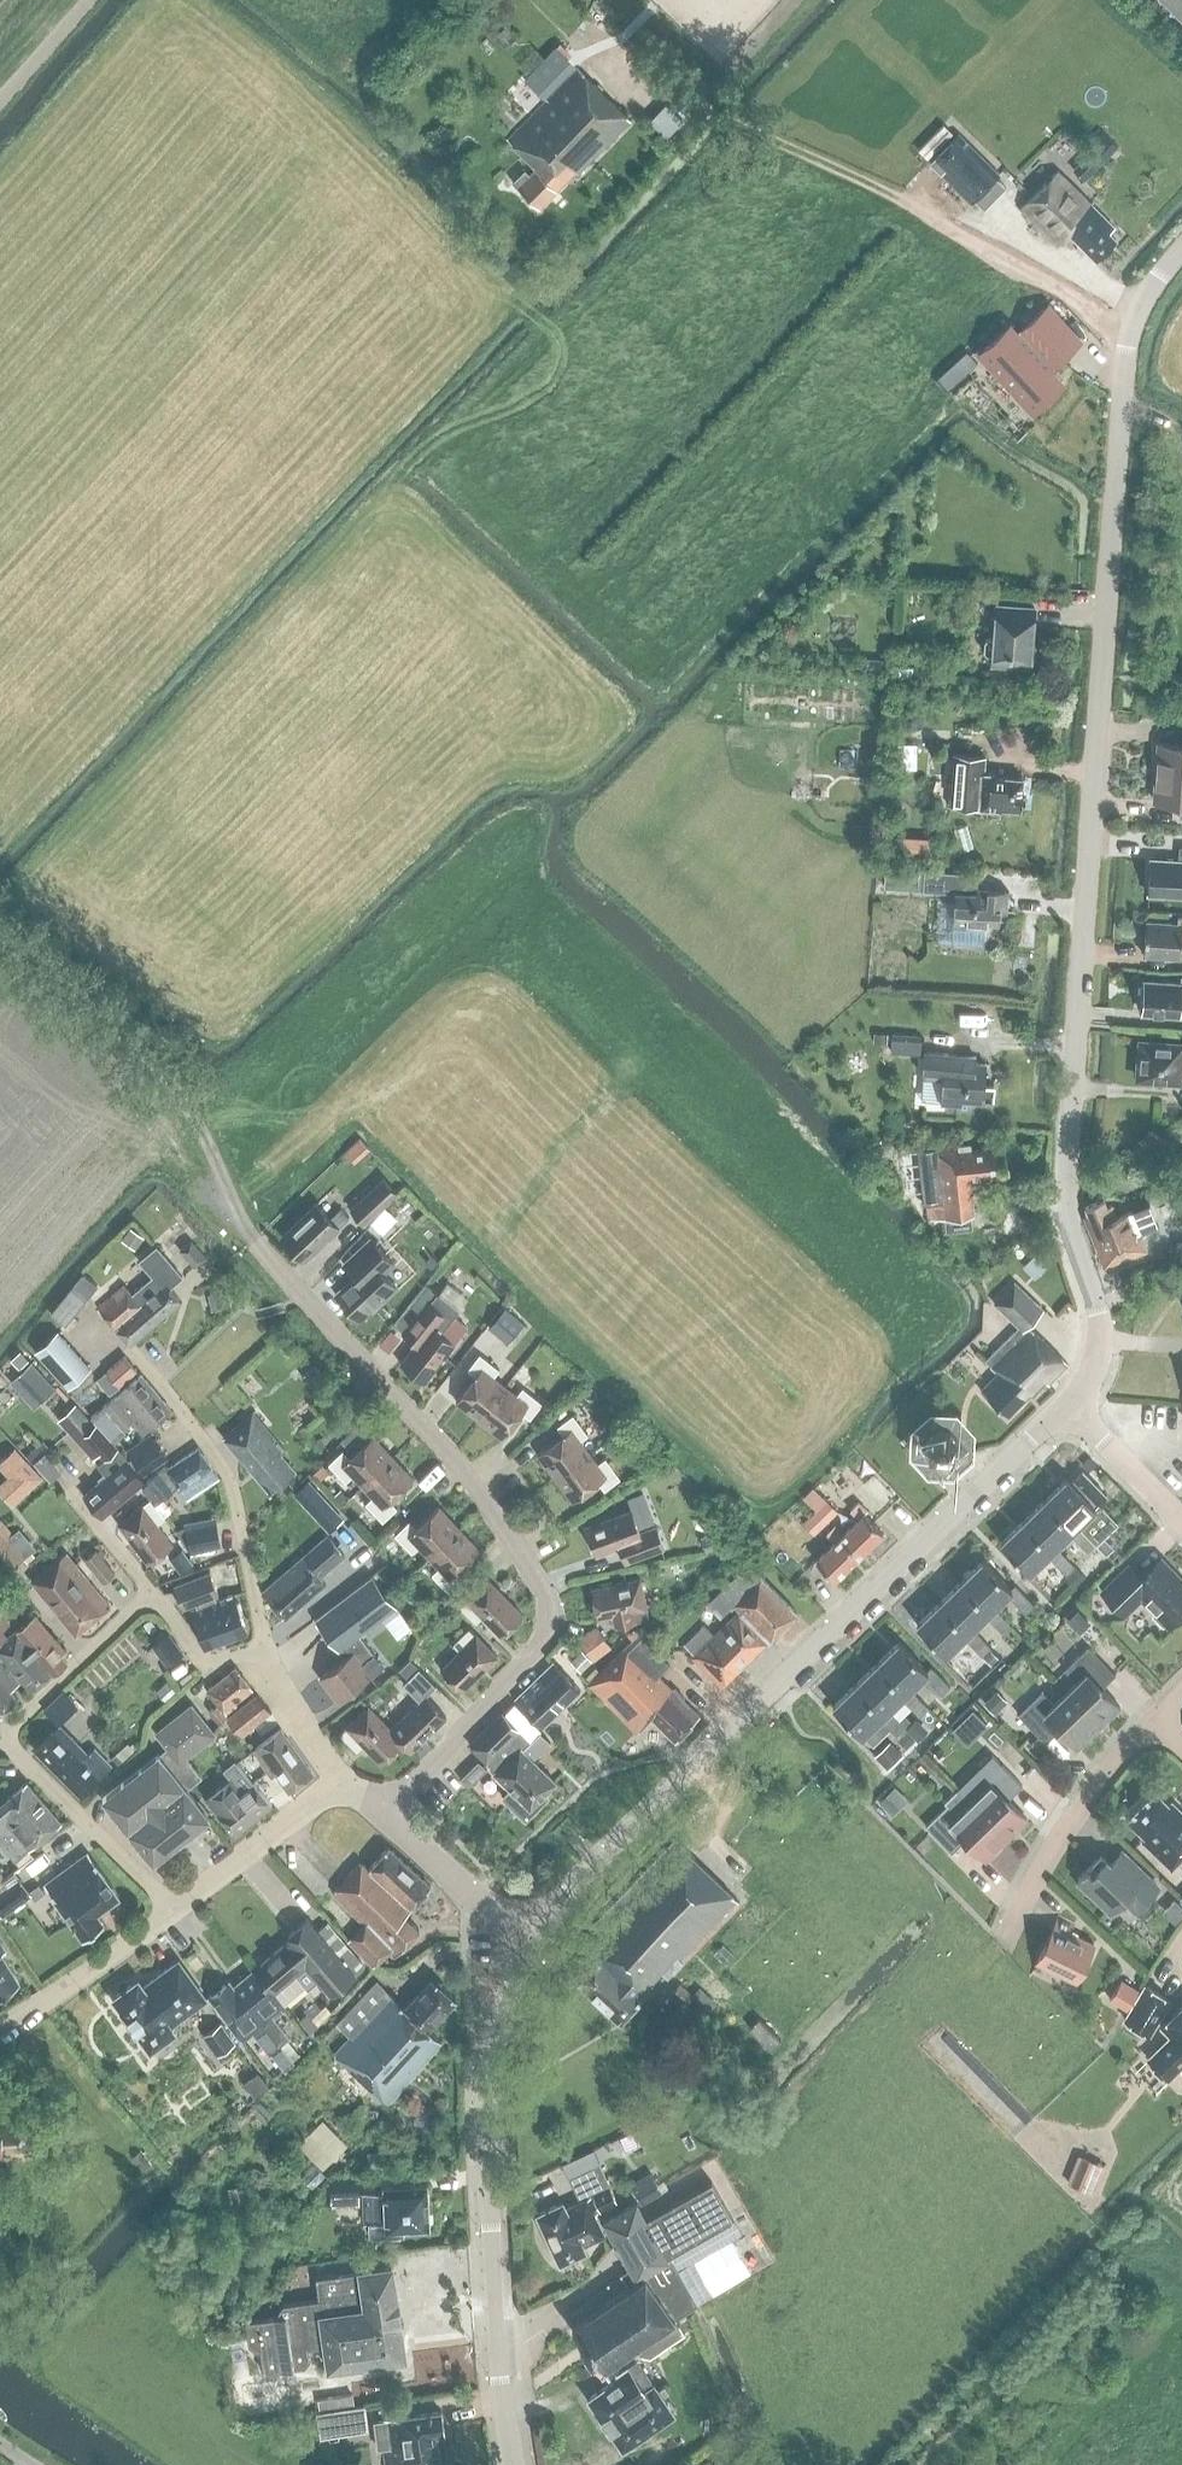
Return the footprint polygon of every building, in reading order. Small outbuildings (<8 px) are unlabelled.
[(1181,21),(1181,0),(1161,0),(1181,21)] [(554,51),(526,78),(542,96),(571,69),(554,51)] [(577,174),(630,121),(579,71),(509,142),(536,169),(530,175),(525,170),(512,183),(539,209),(554,193),(556,194),(576,172),(577,174)] [(667,101),(653,118),(671,133),(685,117),(667,101)] [(929,163),(971,204),(999,175),(957,134),(929,163)] [(1095,260),(1115,240),(1108,234),(1112,229),(1055,174),(1021,207),(1058,245),(1071,234),(1095,260)] [(1048,310),(1018,339),(1011,331),(983,357),(1038,414),(1065,389),(1051,374),(1082,345),(1048,310)] [(967,351),(937,379),(948,391),(978,363),(967,351)] [(1034,608),(996,605),(993,639),(988,639),(984,642),(984,651),(987,655),(992,655),(991,665),(1030,669),(1030,661),(1034,658),(1035,648),(1031,643),(1034,608)] [(913,667),(900,666),(900,677),(913,678),(913,667)] [(1156,773),(1181,775),(1181,745),(1158,744),(1156,773)] [(1022,788),(1023,778),(996,776),(996,774),(982,773),(983,755),(951,753),(948,807),(999,810),(999,808),(1021,810),(1021,806),(1024,804),(1025,796),(1022,792),(1023,789),(1022,788)] [(1154,802),(1180,804),(1179,818),(1181,818),(1181,775),(1156,773),(1154,802)] [(1148,894),(1181,897),(1181,848),(1179,848),(1178,861),(1150,859),(1148,894)] [(924,871),(923,891),(955,893),(953,918),(951,943),(983,945),(985,923),(998,924),(999,912),(1007,913),(1008,891),(976,888),(977,875),(924,871)] [(1177,918),(1176,924),(1146,922),(1143,955),(1181,958),(1181,919),(1177,918)] [(1143,999),(1141,1013),(1179,1016),(1180,1003),(1181,1003),(1181,977),(1181,976),(1180,984),(1144,982),(1144,986),(1141,986),(1140,998),(1143,999)] [(887,1034),(874,1034),(874,1043),(887,1043),(887,1034)] [(921,1036),(891,1034),(890,1051),(920,1053),(921,1036)] [(1137,1073),(1137,1079),(1143,1079),(1143,1081),(1156,1082),(1156,1080),(1180,1081),(1181,1071),(1181,1045),(1140,1042),(1138,1060),(1136,1060),(1135,1072),(1137,1073)] [(920,1075),(942,1076),(940,1102),(956,1103),(955,1109),(971,1110),(972,1103),(993,1104),(995,1086),(984,1086),(986,1064),(975,1063),(975,1056),(922,1053),(920,1075)] [(929,1149),(918,1150),(923,1204),(927,1203),(928,1219),(945,1217),(946,1231),(972,1229),(971,1215),(974,1214),(970,1184),(982,1183),(981,1177),(1004,1174),(1002,1148),(970,1151),(969,1145),(929,1149)] [(396,1195),(382,1180),(350,1209),(364,1224),(396,1195)] [(1106,1206),(1103,1200),(1085,1208),(1087,1213),(1082,1216),(1106,1272),(1149,1253),(1130,1211),(1118,1217),(1113,1203),(1106,1206)] [(281,1238),(303,1261),(349,1219),(340,1210),(329,1220),(316,1205),(281,1238)] [(384,1208),(371,1223),(383,1234),(396,1220),(384,1208)] [(124,1238),(138,1247),(144,1237),(130,1228),(124,1238)] [(206,1257),(191,1240),(179,1250),(194,1267),(206,1257)] [(335,1295),(345,1306),(347,1305),(360,1319),(371,1309),(372,1311),(396,1289),(383,1274),(393,1264),(371,1240),(343,1265),(354,1277),(335,1295)] [(130,1346),(133,1344),(181,1302),(169,1288),(182,1277),(156,1247),(139,1262),(153,1277),(132,1295),(124,1285),(98,1308),(130,1346)] [(1022,1267),(1032,1277),(1044,1265),(1035,1255),(1022,1267)] [(97,1286),(82,1275),(50,1314),(64,1325),(97,1286)] [(1048,1386),(1068,1366),(1028,1327),(1044,1310),(1014,1282),(993,1303),(1019,1327),(985,1362),(989,1366),(997,1374),(980,1391),(1007,1417),(1029,1394),(1031,1397),(1041,1387),(1044,1391),(1048,1386)] [(228,1291),(214,1294),(217,1310),(231,1307),(228,1291)] [(415,1345),(400,1364),(423,1383),(467,1327),(454,1317),(458,1312),(436,1294),(429,1304),(427,1302),(401,1334),(415,1345)] [(503,1309),(486,1329),(504,1344),(521,1325),(503,1309)] [(87,1369),(54,1332),(31,1352),(64,1389),(87,1369)] [(11,1359),(20,1368),(28,1360),(20,1351),(11,1359)] [(455,1402),(479,1420),(504,1387),(493,1378),(499,1371),(479,1355),(467,1371),(475,1377),(455,1402)] [(124,1356),(107,1371),(122,1389),(140,1374),(124,1356)] [(17,1376),(42,1402),(56,1389),(32,1363),(17,1376)] [(142,1435),(170,1411),(141,1376),(101,1409),(91,1417),(95,1422),(110,1439),(120,1431),(131,1422),(142,1435)] [(479,1420),(502,1438),(521,1414),(529,1420),(542,1404),(522,1388),(516,1396),(504,1387),(479,1420)] [(83,1496),(101,1518),(145,1482),(119,1448),(118,1448),(95,1422),(92,1425),(74,1404),(56,1419),(77,1444),(84,1437),(103,1460),(97,1465),(105,1476),(83,1496)] [(223,1437),(241,1460),(242,1459),(269,1493),(294,1472),(281,1456),(285,1453),(252,1413),(223,1437)] [(537,1454),(555,1478),(588,1453),(579,1442),(587,1436),(572,1415),(556,1427),(562,1436),(537,1454)] [(934,1461),(946,1461),(949,1460),(958,1452),(959,1449),(960,1437),(959,1434),(952,1426),(948,1424),(937,1424),(934,1425),(925,1432),(923,1435),(922,1447),(923,1451),(931,1459),(934,1461)] [(362,1486),(392,1458),(372,1436),(349,1458),(342,1451),(328,1465),(345,1483),(352,1476),(362,1486)] [(131,1460),(143,1475),(167,1457),(155,1442),(131,1460)] [(14,1448),(0,1461),(0,1468),(9,1477),(0,1485),(0,1491),(13,1505),(42,1478),(14,1448)] [(187,1500),(219,1479),(198,1449),(161,1474),(159,1472),(146,1482),(147,1484),(142,1488),(155,1504),(177,1487),(187,1500)] [(555,1478),(572,1502),(598,1483),(604,1491),(620,1479),(605,1459),(597,1465),(588,1453),(555,1478)] [(412,1480),(392,1458),(362,1486),(372,1498),(365,1504),(382,1523),(397,1509),(390,1502),(412,1480)] [(323,1465),(314,1474),(320,1481),(329,1472),(323,1465)] [(1102,1485),(1113,1495),(1120,1489),(1109,1478),(1102,1485)] [(1073,1530),(1077,1526),(1090,1513),(1109,1532),(1117,1523),(1098,1504),(1094,1507),(1067,1479),(1044,1500),(1073,1530)] [(304,1505),(330,1534),(344,1520),(318,1492),(304,1505)] [(118,1524),(148,1564),(172,1546),(157,1525),(165,1519),(150,1500),(118,1524)] [(1051,1551),(1055,1547),(1069,1534),(1087,1553),(1096,1544),(1077,1526),(1073,1530),(1044,1500),(1022,1522),(1051,1551)] [(837,1512),(827,1501),(815,1512),(825,1523),(837,1512)] [(858,1556),(882,1533),(864,1514),(867,1511),(858,1503),(850,1510),(859,1519),(843,1534),(835,1526),(831,1529),(858,1556)] [(428,1557),(458,1529),(438,1507),(415,1529),(408,1522),(394,1536),(411,1554),(418,1547),(428,1557)] [(654,1523),(638,1529),(631,1511),(585,1528),(595,1556),(618,1548),(624,1564),(664,1549),(656,1527),(654,1523)] [(803,1524),(813,1534),(825,1523),(815,1512),(803,1524)] [(219,1546),(214,1518),(185,1524),(186,1529),(176,1530),(189,1548),(191,1556),(214,1552),(213,1547),(219,1546)] [(0,1521),(0,1572),(2,1575),(35,1550),(19,1529),(12,1534),(1,1520),(0,1521)] [(1022,1522),(1000,1543),(1029,1573),(1047,1555),(1065,1574),(1074,1566),(1055,1547),(1051,1551),(1022,1522)] [(478,1550),(458,1529),(428,1557),(438,1569),(431,1575),(448,1594),(463,1580),(456,1573),(478,1550)] [(816,1561),(834,1580),(858,1556),(831,1529),(827,1533),(835,1542),(816,1561)] [(719,1530),(699,1537),(705,1552),(724,1544),(719,1530)] [(326,1585),(319,1577),(344,1556),(327,1536),(262,1593),(285,1619),(326,1585)] [(116,1574),(96,1549),(84,1559),(104,1583),(116,1574)] [(182,1550),(169,1559),(180,1575),(194,1566),(182,1550)] [(75,1636),(110,1608),(93,1587),(83,1574),(65,1553),(31,1582),(75,1636)] [(769,1643),(798,1615),(761,1577),(761,1566),(754,1558),(707,1604),(720,1617),(734,1603),(741,1609),(716,1634),(706,1624),(685,1644),(695,1654),(693,1656),(721,1687),(767,1641),(769,1643)] [(1102,1592),(1123,1614),(1141,1597),(1156,1612),(1152,1616),(1162,1626),(1166,1623),(1168,1626),(1181,1612),(1181,1583),(1159,1559),(1141,1577),(1130,1565),(1102,1592)] [(989,1612),(993,1608),(1006,1595),(1025,1614),(1033,1605),(1014,1585),(1011,1589),(983,1561),(961,1582),(989,1612)] [(1076,1568),(1065,1579),(1075,1588),(1085,1577),(1076,1568)] [(195,1604),(197,1609),(190,1611),(204,1648),(219,1643),(221,1651),(240,1644),(238,1636),(247,1633),(233,1595),(215,1602),(214,1597),(218,1596),(209,1573),(173,1586),(181,1609),(195,1604)] [(372,1577),(315,1620),(344,1659),(319,1678),(337,1702),(383,1668),(358,1636),(396,1608),(372,1577)] [(591,1590),(597,1619),(622,1614),(625,1624),(649,1618),(639,1579),(591,1590)] [(522,1615),(487,1580),(459,1608),(475,1625),(483,1618),(501,1636),(522,1615)] [(967,1633),(972,1629),(985,1616),(1003,1634),(1012,1626),(993,1608),(989,1612),(961,1582),(938,1604),(967,1633)] [(938,1604),(916,1625),(945,1655),(963,1637),(981,1656),(991,1647),(972,1629),(967,1633),(938,1604)] [(1078,1610),(1067,1621),(1077,1632),(1088,1621),(1078,1610)] [(67,1663),(60,1655),(64,1651),(35,1618),(0,1647),(0,1653),(17,1673),(16,1674),(30,1693),(67,1663)] [(150,1621),(143,1627),(150,1635),(157,1629),(150,1621)] [(594,1660),(612,1646),(597,1626),(578,1640),(594,1660)] [(461,1692),(497,1657),(468,1628),(451,1645),(458,1652),(440,1670),(461,1692)] [(183,1653),(169,1634),(152,1646),(167,1665),(183,1653)] [(675,1741),(699,1717),(685,1702),(682,1699),(684,1698),(675,1689),(673,1691),(671,1688),(670,1688),(658,1676),(666,1667),(652,1653),(637,1639),(629,1647),(588,1684),(636,1733),(651,1718),(675,1741)] [(906,1694),(910,1690),(923,1677),(941,1696),(950,1687),(930,1667),(927,1671),(899,1642),(877,1664),(906,1694)] [(1088,1647),(1074,1660),(1064,1670),(1076,1683),(1065,1693),(1098,1728),(1120,1707),(1101,1688),(1115,1675),(1088,1647)] [(582,1650),(570,1662),(580,1672),(592,1661),(582,1650)] [(418,1670),(409,1660),(398,1671),(408,1680),(418,1670)] [(16,1699),(10,1691),(19,1684),(0,1661),(0,1712),(16,1699)] [(553,1663),(514,1701),(542,1727),(580,1690),(553,1663)] [(877,1664),(854,1685),(884,1715),(888,1711),(901,1698),(919,1717),(928,1708),(910,1690),(906,1694),(877,1664)] [(228,1719),(226,1716),(237,1707),(234,1704),(252,1689),(235,1668),(216,1683),(206,1691),(218,1705),(208,1712),(217,1723),(219,1726),(232,1742),(270,1712),(257,1695),(228,1719)] [(419,1701),(390,1729),(401,1743),(410,1752),(446,1717),(424,1696),(434,1686),(418,1670),(408,1680),(403,1684),(419,1701)] [(854,1685),(832,1707),(861,1736),(879,1719),(898,1738),(906,1729),(888,1711),(884,1715),(854,1685)] [(63,1692),(54,1700),(43,1711),(55,1723),(75,1704),(63,1692)] [(997,1692),(984,1704),(994,1714),(1007,1702),(997,1692)] [(1098,1728),(1065,1693),(1054,1704),(1041,1692),(1017,1715),(1039,1738),(1054,1724),(1077,1749),(1098,1728)] [(158,1755),(102,1799),(153,1862),(209,1818),(185,1789),(199,1778),(184,1759),(215,1735),(191,1705),(155,1733),(168,1749),(159,1755),(158,1755)] [(339,1735),(356,1753),(364,1746),(381,1763),(401,1743),(390,1729),(368,1707),(339,1735)] [(961,1722),(976,1738),(988,1727),(972,1711),(961,1722)] [(501,1797),(526,1821),(549,1798),(544,1793),(555,1782),(521,1750),(529,1742),(502,1713),(469,1745),(495,1770),(493,1773),(510,1789),(501,1797)] [(906,1730),(918,1742),(929,1731),(917,1719),(906,1730)] [(60,1725),(59,1726),(34,1751),(80,1797),(110,1766),(95,1749),(89,1755),(60,1725)] [(287,1740),(280,1730),(252,1751),(259,1761),(258,1761),(271,1778),(275,1775),(288,1793),(313,1775),(287,1740)] [(540,1732),(533,1740),(543,1750),(551,1743),(540,1732)] [(892,1744),(877,1759),(888,1770),(903,1755),(892,1744)] [(126,1760),(118,1752),(112,1759),(119,1767),(126,1760)] [(472,1783),(490,1768),(482,1759),(464,1774),(472,1783)] [(969,1803),(1003,1838),(1013,1828),(1016,1831),(1027,1820),(1007,1799),(1020,1786),(995,1759),(973,1781),(982,1790),(969,1803)] [(222,1770),(230,1779),(205,1799),(235,1835),(271,1806),(241,1770),(233,1761),(222,1770)] [(26,1782),(0,1804),(0,1843),(15,1862),(23,1855),(60,1823),(26,1782)] [(880,1802),(893,1816),(908,1801),(895,1787),(880,1802)] [(1003,1838),(969,1803),(958,1790),(945,1803),(947,1805),(925,1827),(951,1853),(965,1840),(985,1861),(996,1850),(994,1847),(1003,1838)] [(1126,1819),(1145,1838),(1141,1841),(1171,1870),(1181,1859),(1181,1813),(1175,1807),(1172,1810),(1153,1792),(1126,1819)] [(660,1971),(667,1978),(739,1903),(674,1842),(591,1929),(597,1934),(584,1947),(598,1960),(577,1983),(619,2022),(640,1999),(636,1996),(660,1971)] [(388,1951),(389,1953),(394,1957),(418,1930),(407,1919),(423,1901),(419,1898),(430,1886),(387,1847),(367,1870),(360,1863),(332,1893),(363,1925),(347,1940),(372,1967),(388,1951)] [(1079,1881),(1075,1884),(1086,1894),(1089,1891),(1110,1911),(1122,1899),(1135,1912),(1158,1888),(1121,1852),(1109,1864),(1100,1855),(1077,1879),(1079,1881)] [(95,1865),(87,1853),(45,1885),(53,1897),(82,1938),(104,1923),(96,1913),(119,1897),(96,1864),(95,1865)] [(14,1869),(0,1879),(0,1918),(33,1894),(14,1869)] [(1174,1898),(1163,1910),(1175,1922),(1181,1914),(1181,1906),(1174,1898)] [(1058,1917),(1036,1963),(1075,1982),(1094,1945),(1070,1933),(1074,1925),(1058,1917)] [(307,1919),(287,1935),(291,1939),(254,1970),(273,1993),(294,1975),(305,1989),(317,1979),(330,1995),(354,1974),(307,1919)] [(19,1985),(0,1955),(5,1952),(0,1944),(0,1997),(19,1985)] [(197,1955),(188,1962),(194,1971),(204,1965),(197,1955)] [(138,1980),(112,1999),(150,2050),(176,2032),(170,2025),(205,1999),(178,1961),(143,1987),(138,1980)] [(254,1970),(233,1988),(279,2048),(289,2042),(271,2019),(285,2009),(273,1993),(254,1970)] [(404,2008),(389,1994),(376,1983),(337,2027),(349,2038),(333,2055),(387,2104),(416,2073),(414,2071),(440,2043),(427,2030),(455,2000),(432,1978),(404,2008)] [(1109,1998),(1127,2009),(1139,1989),(1121,1978),(1109,1998)] [(242,2041),(250,2035),(267,2057),(270,2055),(282,2071),(291,2064),(279,2048),(233,1988),(228,1982),(208,1997),(242,2041)] [(692,1994),(679,1983),(670,1994),(682,2004),(691,1997),(709,2012),(717,2002),(698,1987),(692,1994)] [(1172,2000),(1145,1984),(1123,2020),(1149,2036),(1172,2000)] [(1155,2051),(1175,2072),(1181,2066),(1181,2006),(1161,2027),(1170,2037),(1155,2051)] [(299,2021),(310,2033),(318,2026),(307,2014),(299,2021)] [(780,2040),(758,2019),(749,2028),(771,2049),(780,2040)] [(235,2043),(221,2023),(203,2035),(217,2056),(235,2043)] [(248,2089),(255,2098),(269,2087),(262,2079),(248,2089)] [(21,2150),(30,2149),(35,2147),(38,2145),(42,2142),(44,2138),(47,2134),(48,2130),(49,2126),(49,2121),(48,2117),(46,2113),(44,2109),(41,2105),(38,2102),(34,2100),(29,2098),(24,2097),(19,2097),(0,2097),(0,2151),(21,2150)] [(326,2118),(301,2142),(326,2167),(351,2143),(326,2118)] [(150,2165),(139,2152),(131,2158),(142,2171),(150,2165)] [(368,2169),(383,2169),(383,2154),(368,2155),(368,2169)] [(594,2215),(619,2203),(600,2164),(569,2179),(581,2202),(566,2209),(563,2202),(536,2215),(559,2264),(586,2252),(583,2245),(604,2235),(594,2215)] [(1075,2166),(1068,2184),(1094,2194),(1101,2176),(1075,2166)] [(330,2197),(359,2196),(358,2178),(329,2180),(330,2197)] [(633,2190),(640,2204),(661,2192),(654,2179),(633,2190)] [(629,2268),(665,2255),(732,2218),(712,2183),(646,2220),(636,2202),(603,2221),(629,2268)] [(429,2229),(426,2185),(383,2187),(383,2193),(363,2194),(364,2224),(369,2224),(370,2237),(402,2235),(402,2230),(429,2229)] [(602,2371),(604,2369),(634,2347),(642,2341),(643,2342),(645,2340),(656,2332),(657,2332),(659,2331),(658,2330),(672,2321),(672,2322),(675,2320),(674,2320),(697,2305),(671,2258),(668,2260),(665,2255),(629,2268),(619,2274),(627,2290),(571,2327),(602,2371)] [(404,2358),(391,2267),(359,2271),(359,2273),(316,2280),(319,2300),(283,2305),(278,2312),(278,2317),(244,2322),(247,2345),(254,2351),(260,2350),(263,2373),(304,2367),(309,2360),(308,2349),(324,2347),(328,2369),(404,2358)] [(634,2347),(604,2369),(612,2380),(588,2398),(622,2448),(672,2412),(662,2396),(668,2392),(664,2386),(657,2391),(635,2360),(640,2357),(649,2358),(684,2334),(676,2322),(635,2349),(634,2347)] [(353,2395),(317,2399),(319,2410),(354,2406),(353,2395)] [(317,2414),(320,2437),(341,2434),(337,2411),(317,2414)] [(440,2411),(392,2418),(393,2419),(379,2421),(384,2459),(385,2464),(424,2464),(440,2463),(436,2435),(444,2434),(440,2411)]
